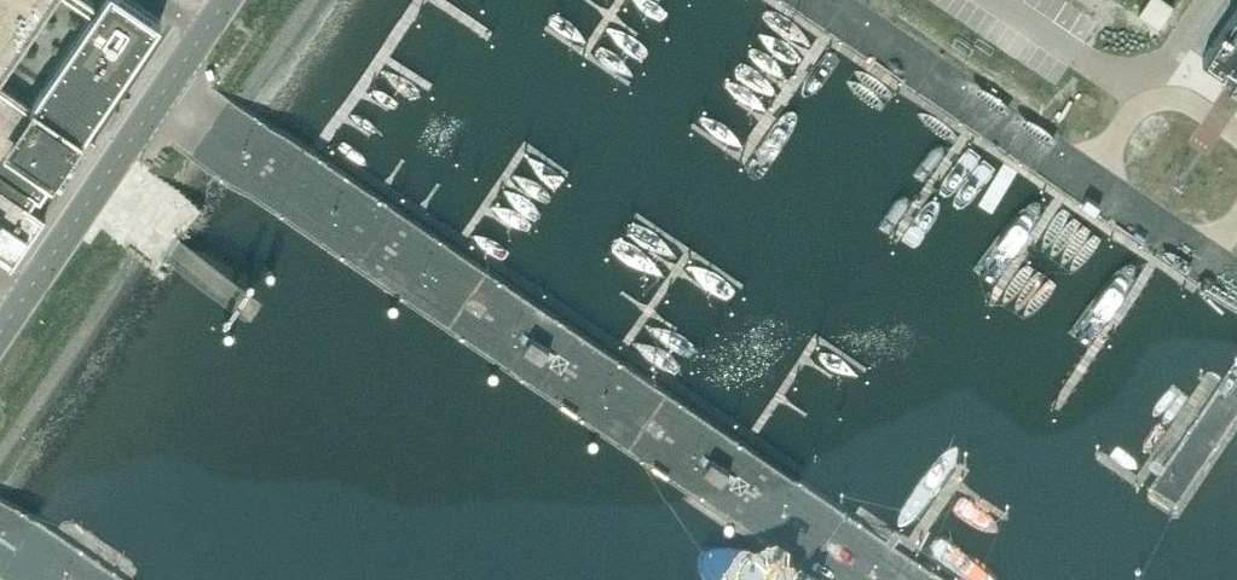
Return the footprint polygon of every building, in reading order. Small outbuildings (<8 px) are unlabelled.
[(12,258),(13,260),(11,263),(8,267),(7,269),(7,270),(8,271),(46,215),(31,204),(37,196),(40,198),(161,20),(133,0),(102,0),(99,4),(93,1),(92,0),(0,0),(0,250),(12,258)] [(1139,14),(1159,27),(1174,5),(1167,0),(1149,0),(1139,14)] [(1203,58),(1224,72),(1228,66),(1236,71),(1228,83),(1236,89),(1236,8),(1203,58)] [(531,337),(523,349),(541,361),(550,349),(531,337)] [(712,459),(704,471),(722,483),(730,471),(712,459)]
